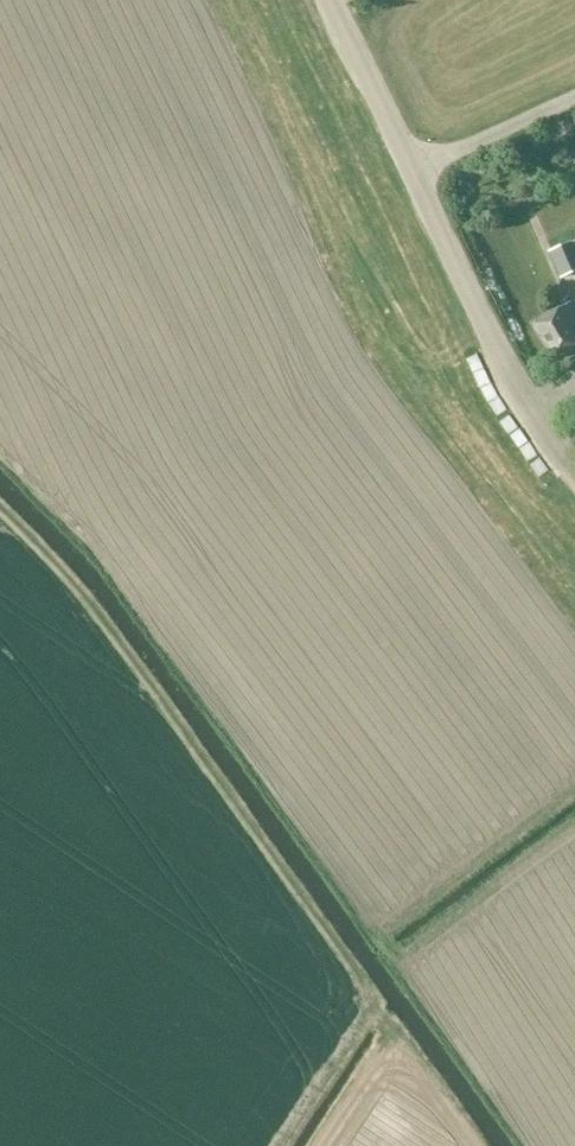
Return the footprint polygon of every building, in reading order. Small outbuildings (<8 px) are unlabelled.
[(548,183),(532,190),(537,200),(553,194),(548,183)] [(572,243),(548,253),(560,281),(574,274),(574,250),(572,243)] [(534,324),(555,360),(574,349),(574,311),(571,303),(534,324)]
